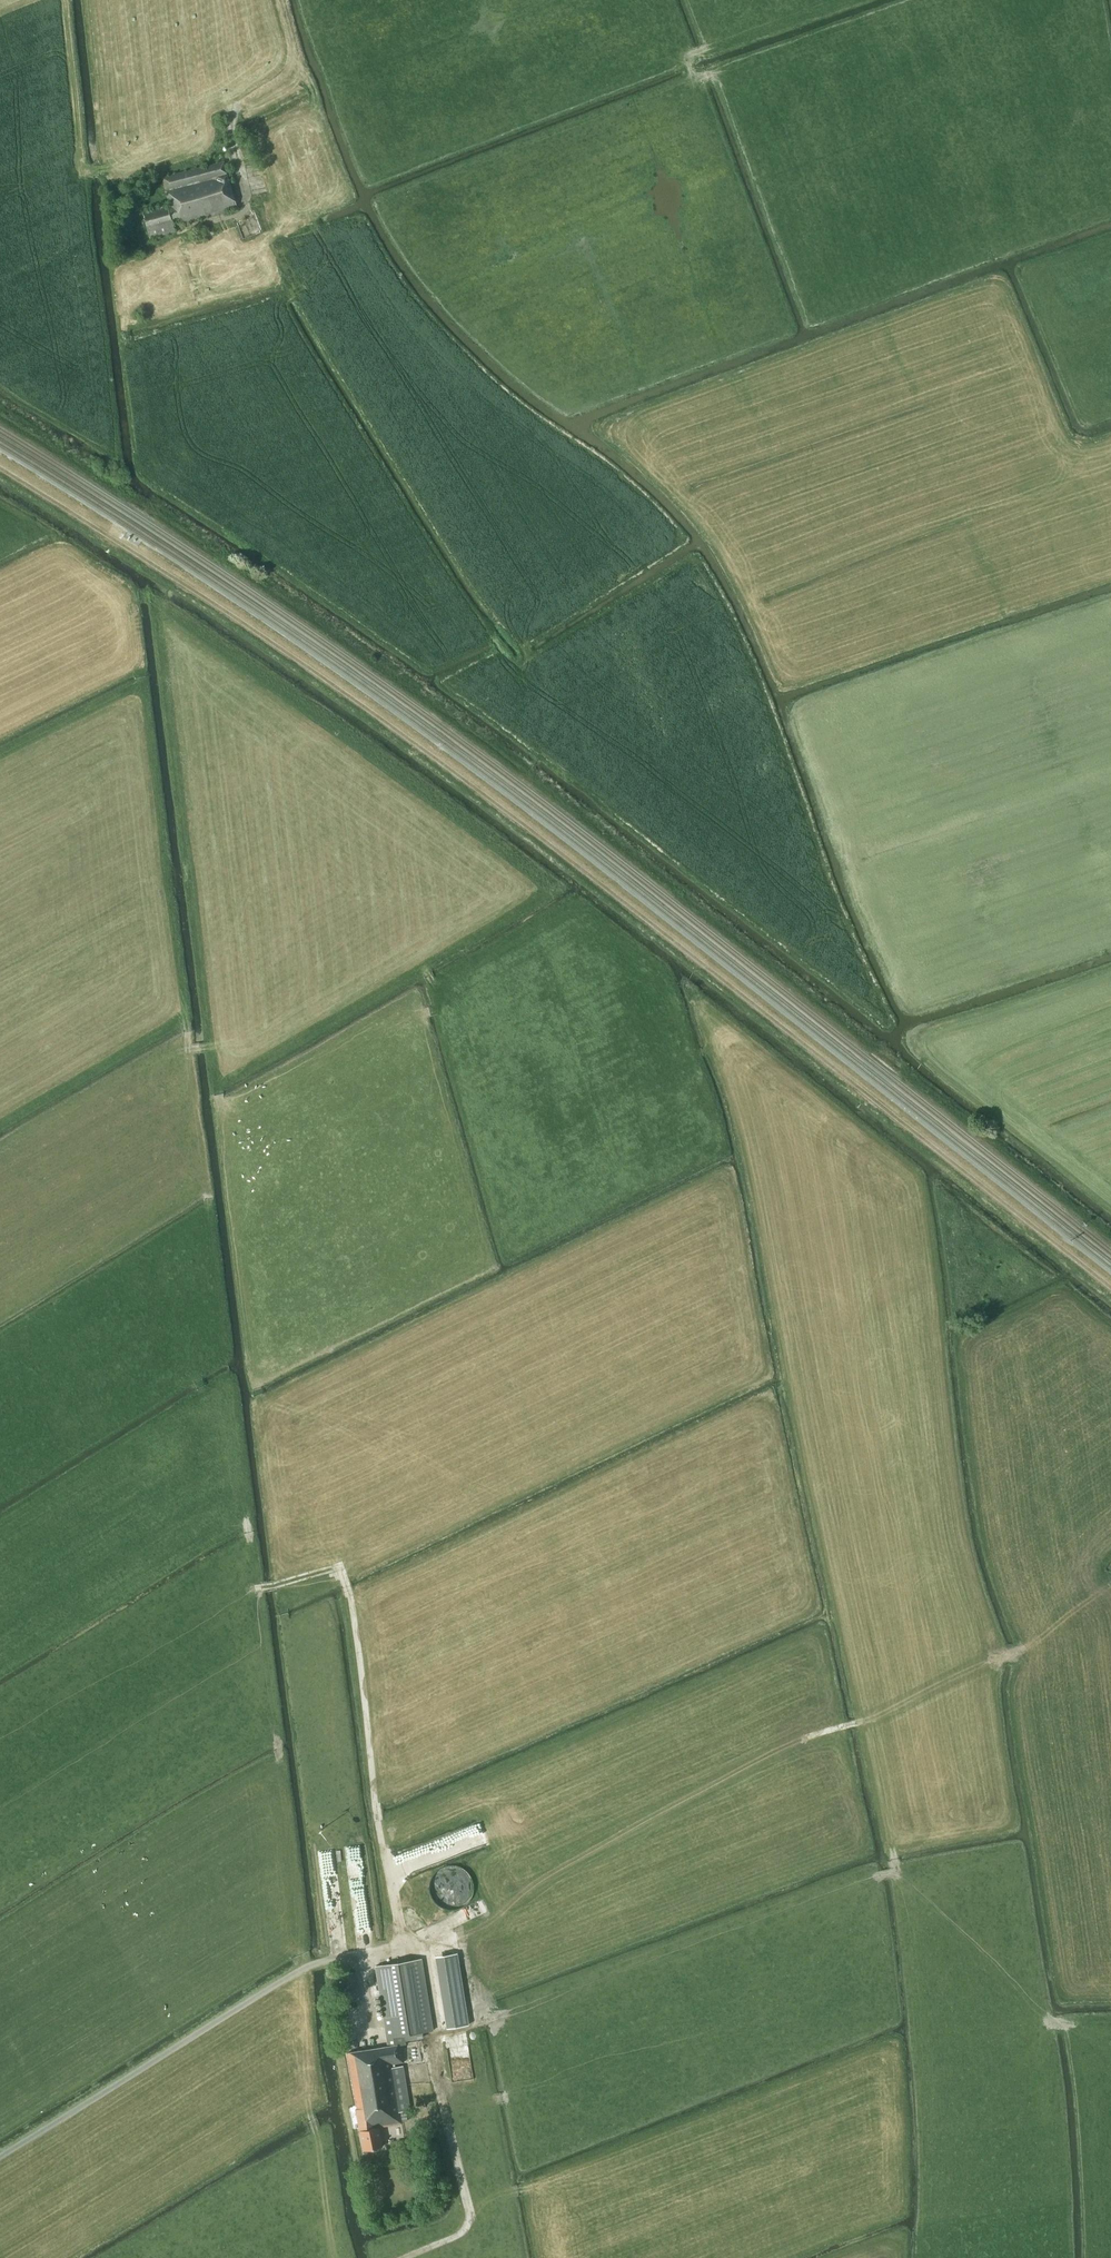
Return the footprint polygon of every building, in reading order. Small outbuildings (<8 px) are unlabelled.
[(168,188),(189,184),(192,196),(218,191),(215,180),(216,180),(215,174),(229,171),(226,160),(165,173),(168,188)] [(146,221),(149,236),(174,231),(168,203),(143,209),(145,221),(146,221)] [(460,1838),(470,1835),(474,1847),(479,1847),(487,1844),(487,1842),(484,1833),(484,1824),(483,1821),(445,1834),(447,1841),(453,1841),(453,1846),(460,1846),(460,1838)] [(434,1904),(440,1909),(447,1911),(454,1911),(461,1909),(467,1905),(471,1899),(473,1892),(473,1885),(470,1879),(466,1874),(461,1870),(455,1868),(448,1868),(442,1869),(437,1873),(432,1878),(429,1885),(429,1892),(431,1898),(434,1904)] [(457,1952),(444,1954),(456,2026),(469,2024),(457,1952)] [(376,1965),(387,2038),(405,2035),(405,2041),(423,2038),(422,2031),(433,2030),(422,1958),(376,1965)] [(404,2065),(399,2066),(393,2067),(393,2064),(405,2062),(402,2044),(348,2052),(358,2108),(357,2108),(364,2148),(384,2144),(380,2126),(402,2122),(400,2111),(412,2109),(404,2065)]
